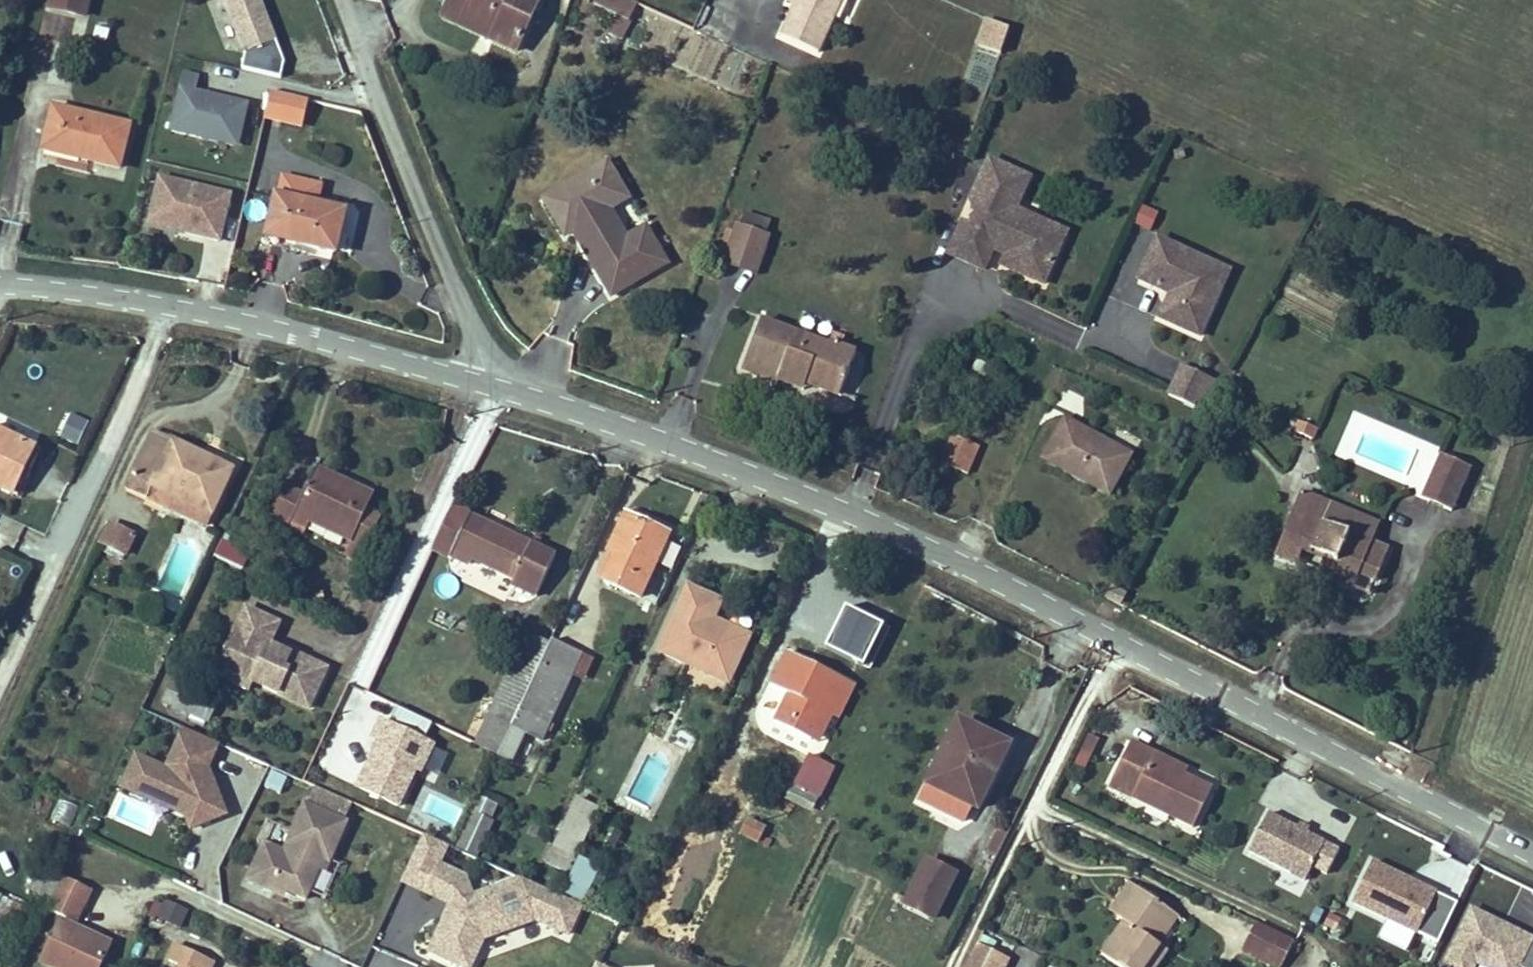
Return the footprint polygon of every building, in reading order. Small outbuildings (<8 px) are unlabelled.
[(51,8),(85,15),(88,0),(53,0),(51,8)] [(275,42),(258,0),(222,0),(245,55),(275,42)] [(449,2),(499,25),(492,40),(516,51),(539,0),(450,0),(449,2)] [(629,0),(597,0),(594,6),(617,16),(609,35),(620,40),(637,4),(629,0)] [(818,52),(841,0),(797,0),(795,3),(781,36),(818,52)] [(499,25),(449,2),(442,17),(492,40),(499,25)] [(1009,29),(988,19),(979,44),(1000,54),(1009,29)] [(184,68),(180,88),(204,94),(209,74),(184,68)] [(203,132),(239,141),(245,116),(239,115),(242,102),(204,94),(180,88),(170,131),(201,138),(203,132)] [(301,126),(307,101),(271,92),(265,117),(301,126)] [(247,104),(242,102),(239,115),(245,116),(247,104)] [(129,126),(53,108),(43,149),(119,168),(129,126)] [(201,138),(237,147),(239,141),(203,132),(201,138)] [(1042,285),(1058,251),(1021,234),(1029,216),(1015,210),(1030,178),(990,160),(971,201),(975,212),(979,223),(976,228),(969,225),(962,221),(947,253),(983,270),(994,245),(1008,251),(1001,266),(1042,285)] [(608,299),(647,277),(645,273),(610,293),(573,228),(566,216),(561,219),(549,199),(608,165),(606,161),(543,197),(564,234),(568,231),(608,299)] [(561,219),(566,216),(573,228),(610,293),(645,273),(647,277),(667,265),(644,226),(625,237),(608,207),(627,196),(608,165),(549,199),(561,219)] [(334,252),(343,213),(315,206),(320,185),(281,176),(266,236),(334,252)] [(231,194),(159,178),(149,224),(220,241),(231,194)] [(1159,212),(1144,206),(1136,225),(1150,231),(1159,212)] [(979,223),(975,212),(969,225),(976,228),(979,223)] [(769,221),(745,213),(741,228),(736,226),(724,263),(756,274),(768,237),(764,235),(769,221)] [(1021,234),(1058,251),(1066,233),(1029,216),(1021,234)] [(1209,262),(1157,238),(1138,279),(1163,290),(1165,286),(1171,289),(1173,296),(1170,302),(1167,300),(1159,317),(1199,336),(1219,292),(1199,283),(1209,262)] [(1229,271),(1209,262),(1199,283),(1219,292),(1229,271)] [(1165,286),(1163,290),(1170,293),(1167,300),(1170,302),(1173,296),(1171,289),(1165,286)] [(828,346),(761,320),(742,370),(777,383),(781,374),(796,380),(798,374),(807,378),(805,383),(839,396),(856,354),(840,347),(844,337),(833,333),(828,346)] [(1184,366),(1170,395),(1199,408),(1213,379),(1184,366)] [(796,380),(781,374),(777,383),(801,393),(805,383),(807,378),(798,374),(796,380)] [(1213,379),(1199,408),(1212,414),(1225,385),(1213,379)] [(79,445),(90,420),(70,411),(59,436),(79,445)] [(1318,422),(1307,418),(1299,436),(1310,440),(1318,422)] [(1129,455),(1065,421),(1045,458),(1108,492),(1129,455)] [(0,432),(0,487),(7,490),(20,463),(25,466),(34,448),(0,432)] [(206,525),(232,469),(154,432),(128,487),(206,525)] [(967,474),(978,447),(951,435),(939,462),(967,474)] [(1440,455),(1421,498),(1450,511),(1470,468),(1440,455)] [(20,463),(7,490),(13,493),(25,466),(20,463)] [(363,490),(316,468),(302,496),(283,486),(267,519),(303,536),(310,521),(351,541),(344,555),(360,563),(381,518),(366,511),(355,506),(363,490)] [(374,495),(363,490),(355,506),(366,511),(374,495)] [(1301,492),(1275,556),(1296,565),(1302,551),(1311,555),(1313,552),(1324,556),(1317,574),(1352,588),(1358,574),(1375,581),(1388,549),(1371,542),(1379,524),(1301,492)] [(500,534),(502,529),(453,506),(433,550),(452,558),(453,556),(471,565),(473,559),(515,578),(512,584),(538,596),(556,555),(539,547),(542,539),(536,536),(532,544),(512,534),(510,538),(500,534)] [(615,555),(603,581),(640,598),(668,535),(625,516),(609,552),(615,555)] [(134,535),(111,524),(102,543),(125,554),(134,535)] [(512,534),(502,529),(500,534),(510,538),(512,534)] [(221,540),(215,555),(242,568),(249,553),(221,540)] [(1111,587),(1105,598),(1120,606),(1126,594),(1111,587)] [(720,603),(688,588),(659,652),(685,664),(706,673),(710,675),(712,669),(730,678),(747,641),(718,628),(716,633),(708,629),(713,619),(720,603)] [(826,642),(863,661),(884,621),(847,601),(826,642)] [(280,623),(246,607),(236,627),(252,635),(230,681),(248,690),(252,681),(309,708),(327,669),(291,651),(290,654),(269,645),(280,623)] [(713,619),(708,629),(716,633),(718,628),(747,641),(749,635),(713,619)] [(214,674),(230,681),(252,635),(236,627),(214,674)] [(511,726),(549,644),(527,634),(496,700),(501,702),(494,718),(511,726)] [(582,654),(551,640),(549,644),(511,726),(497,756),(512,763),(526,733),(543,741),(572,676),(582,654)] [(290,654),(291,651),(271,642),(269,645),(290,654)] [(853,685),(787,652),(770,685),(789,694),(775,722),(810,740),(825,709),(831,713),(838,716),(853,685)] [(591,658),(582,654),(572,676),(581,680),(591,658)] [(353,682),(369,688),(378,665),(362,659),(353,682)] [(678,680),(699,689),(706,673),(685,664),(678,680)] [(712,669),(710,675),(728,683),(730,678),(712,669)] [(219,699),(173,679),(163,702),(208,722),(219,699)] [(501,702),(496,700),(476,746),(497,756),(511,726),(494,718),(501,702)] [(431,724),(395,707),(387,724),(423,741),(431,724)] [(825,709),(810,740),(816,743),(831,713),(825,709)] [(423,741),(387,724),(380,720),(368,747),(375,750),(357,787),(397,806),(415,769),(420,772),(432,745),(423,741)] [(1008,746),(959,722),(928,785),(977,809),(1008,746)] [(208,769),(219,744),(184,729),(168,766),(139,753),(125,784),(185,811),(192,828),(226,815),(208,769)] [(1086,733),(1074,765),(1086,769),(1098,738),(1086,733)] [(1154,753),(1131,742),(1109,787),(1193,828),(1212,788),(1183,775),(1151,759),(1154,753)] [(1151,759),(1183,775),(1186,769),(1154,753),(1151,759)] [(795,785),(820,798),(835,769),(809,756),(795,785)] [(315,787),(307,805),(344,821),(352,803),(315,787)] [(415,812),(455,826),(464,802),(423,788),(415,812)] [(479,855),(500,802),(479,794),(458,847),(479,855)] [(50,817),(73,825),(81,805),(57,797),(50,817)] [(150,829),(156,808),(119,797),(113,818),(150,829)] [(576,860),(599,810),(576,800),(553,850),(576,860)] [(329,862),(347,822),(344,821),(307,805),(305,804),(284,852),(264,843),(247,881),(269,890),(272,884),(286,890),(306,899),(319,868),(323,859),(329,862)] [(741,834),(757,842),(765,827),(748,818),(741,834)] [(1322,845),(1270,818),(1252,853),(1304,880),(1322,845)] [(1006,836),(996,831),(987,850),(997,855),(1006,836)] [(446,846),(423,835),(401,881),(424,892),(437,865),(446,846)] [(576,860),(553,850),(547,862),(570,873),(576,860)] [(1416,928),(1438,938),(1458,896),(1370,856),(1349,901),(1387,918),(1379,935),(1406,948),(1416,928)] [(329,862),(323,859),(319,868),(325,871),(329,862)] [(576,859),(576,860),(570,873),(562,892),(583,901),(597,869),(576,859)] [(954,874),(927,861),(905,906),(932,919),(954,874)] [(450,922),(444,920),(430,952),(463,966),(470,966),(483,939),(509,929),(494,889),(472,897),(465,877),(437,865),(424,892),(451,904),(454,913),(450,922)] [(63,876),(48,909),(76,923),(91,890),(63,876)] [(509,929),(535,920),(528,899),(534,885),(521,879),(494,889),(509,929)] [(272,884),(269,890),(283,896),(286,890),(272,884)] [(1118,917),(1138,888),(1131,884),(1111,912),(1118,917)] [(568,935),(581,905),(534,885),(528,899),(535,920),(568,935)] [(1138,888),(1118,917),(1124,922),(1102,954),(1120,966),(1155,966),(1166,950),(1153,941),(1173,913),(1138,888)] [(155,895),(148,915),(181,927),(189,907),(155,895)] [(25,908),(13,903),(6,919),(17,924),(25,908)] [(450,922),(454,913),(451,904),(444,920),(450,922)] [(1472,912),(1446,966),(1477,966),(1478,966),(1532,966),(1532,941),(1472,912)] [(1177,916),(1173,913),(1153,941),(1158,944),(1177,916)] [(59,920),(40,961),(52,966),(101,966),(112,944),(59,920)] [(1295,941),(1259,924),(1246,951),(1279,966),(1282,966),(1295,941)] [(965,966),(1004,966),(1008,959),(977,943),(965,966)] [(214,962),(177,944),(169,960),(180,966),(179,966),(212,966),(214,962)]
